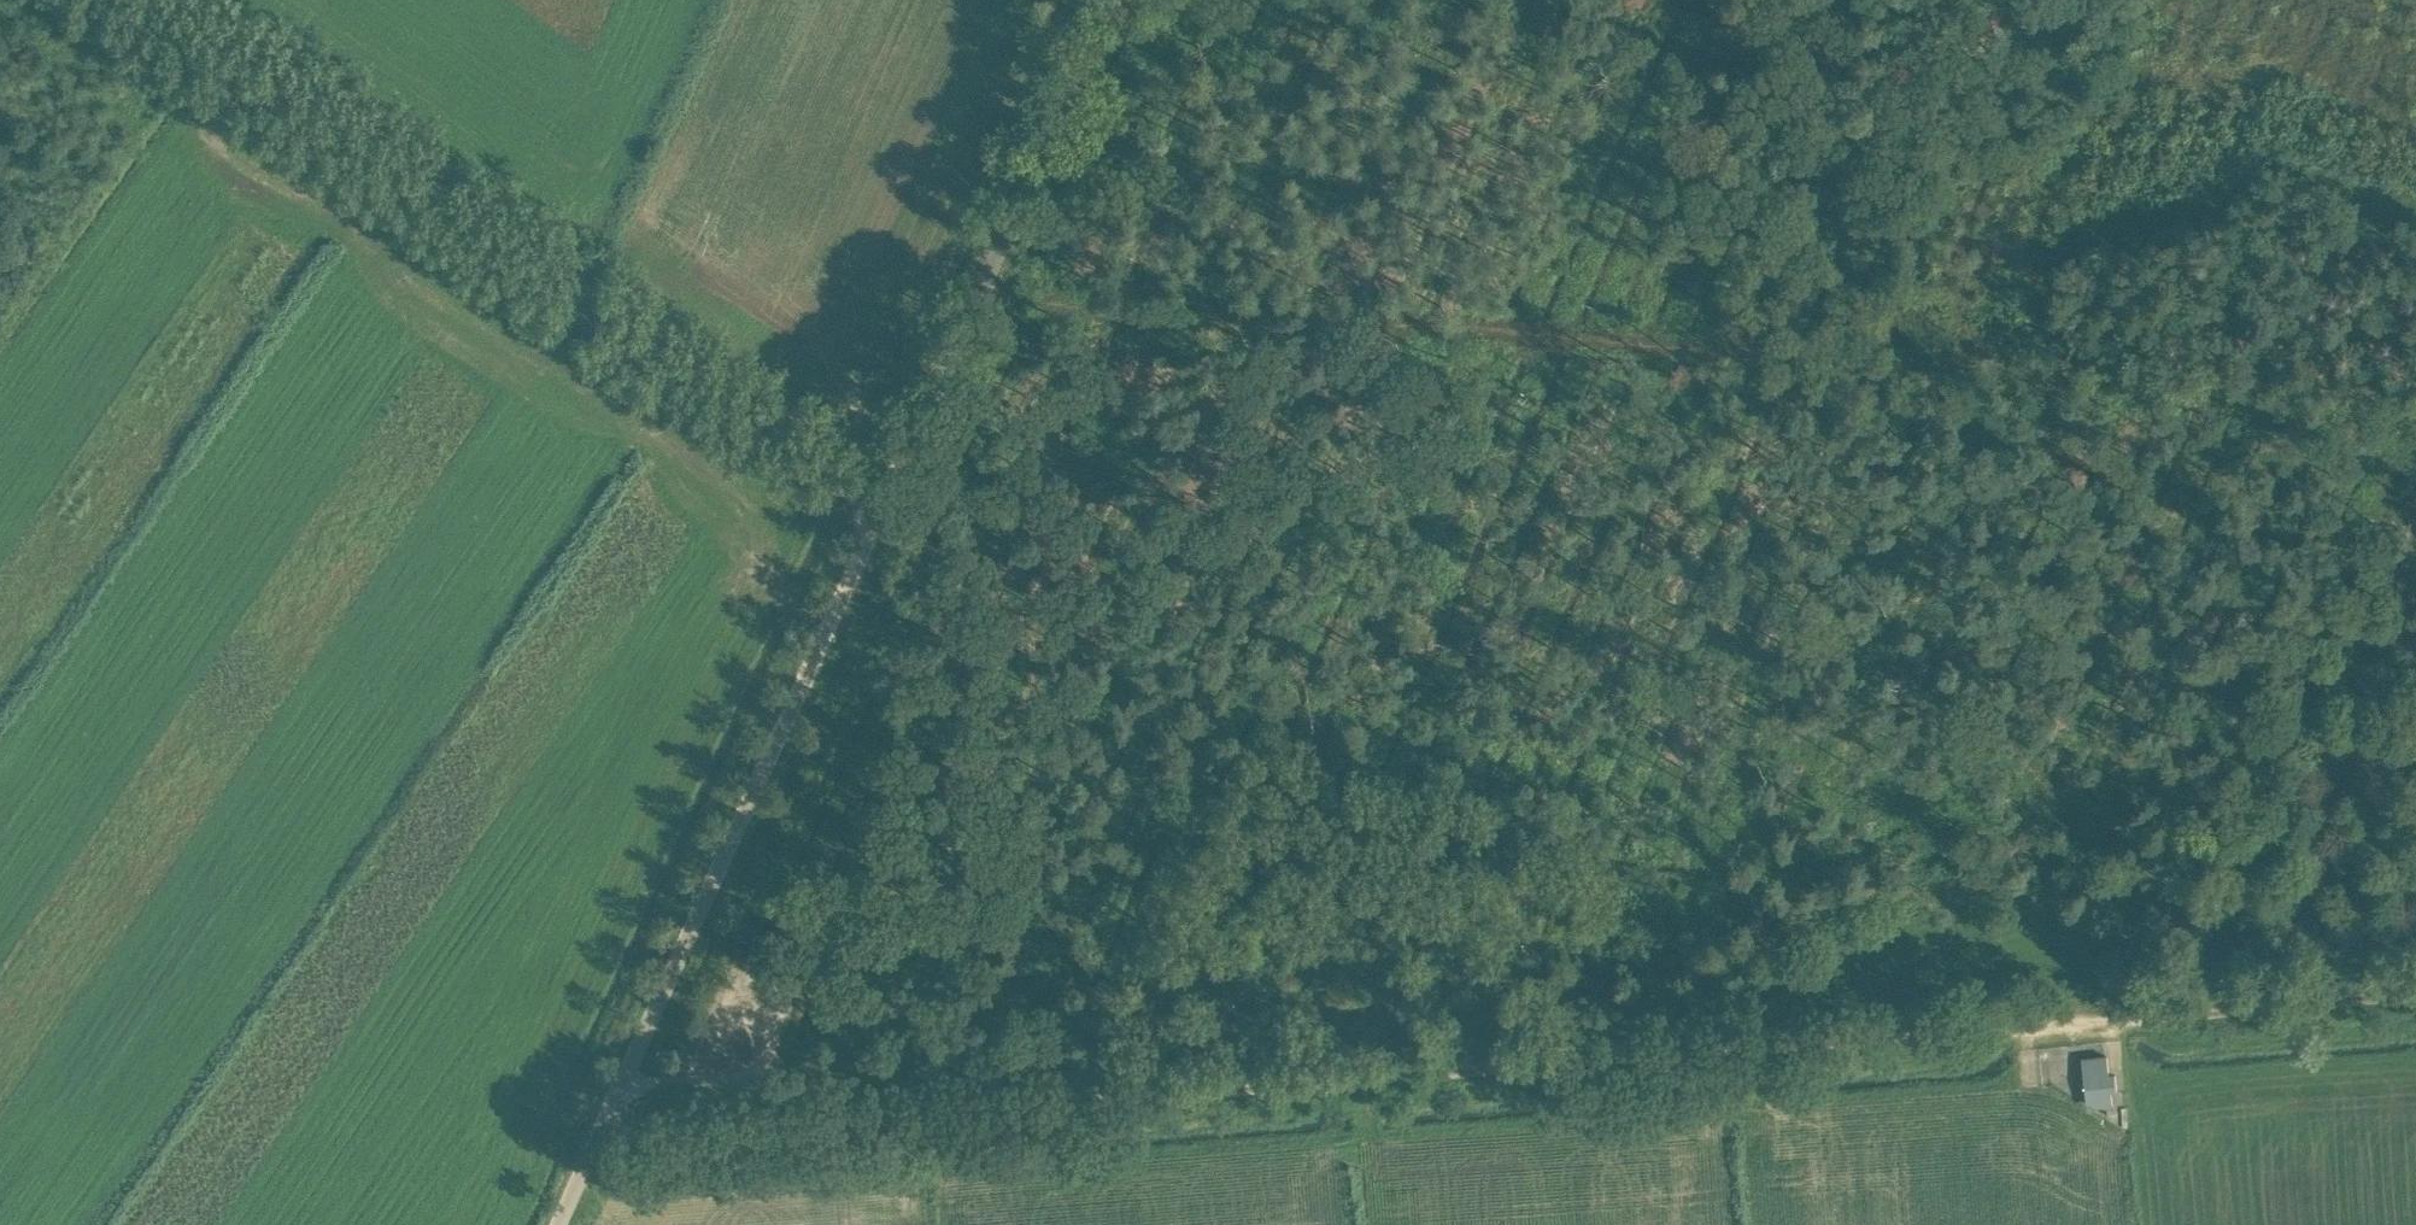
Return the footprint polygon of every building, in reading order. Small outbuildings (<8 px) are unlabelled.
[(2110,1074),(2108,1055),(2083,1058),(2084,1066),(2087,1098),(2087,1100),(2095,1106),(2113,1104),(2113,1100),(2112,1090),(2118,1089),(2116,1074),(2110,1074)]
